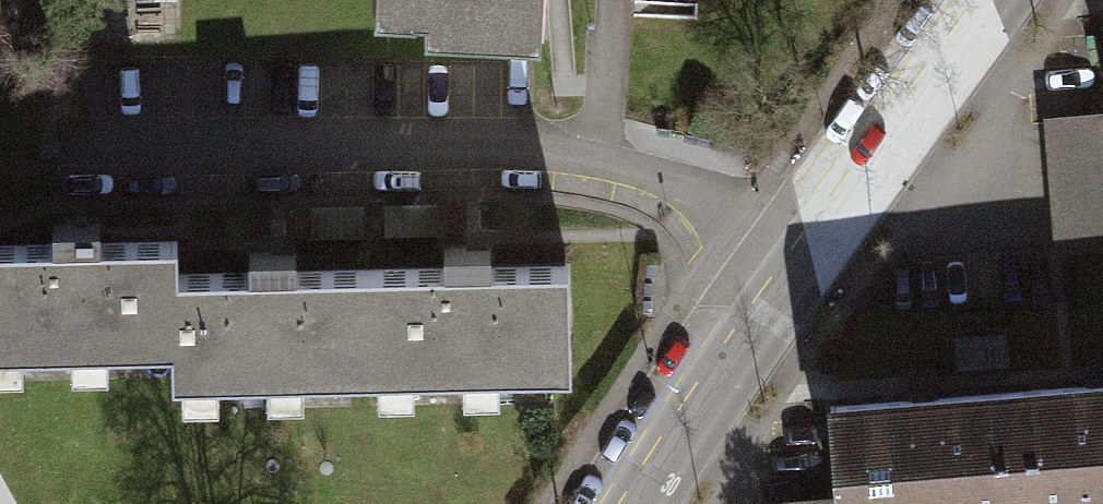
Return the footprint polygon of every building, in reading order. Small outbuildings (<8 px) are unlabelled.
[(389,6),(414,7),(414,6),(427,6),(426,25),(527,29),(528,0),(390,0),(389,6)] [(1053,122),(1062,247),(1102,244),(1102,118),(1053,122)] [(437,202),(384,204),(385,236),(438,234),(437,202)] [(363,204),(311,205),(311,239),(364,237),(363,204)] [(175,348),(173,273),(178,273),(177,240),(101,241),(100,223),(53,224),(53,243),(0,244),(0,351),(171,348),(175,348)] [(444,267),(369,268),(371,376),(571,372),(569,264),(491,266),(490,247),(444,248),(444,267)] [(172,380),(371,376),(369,268),(296,270),(296,251),(249,252),(249,272),(178,273),(173,273),(175,348),(171,348),(172,380)] [(1012,391),(1021,503),(1102,503),(1102,384),(1012,391)] [(1012,391),(830,406),(838,501),(838,503),(1021,503),(1012,391)]
